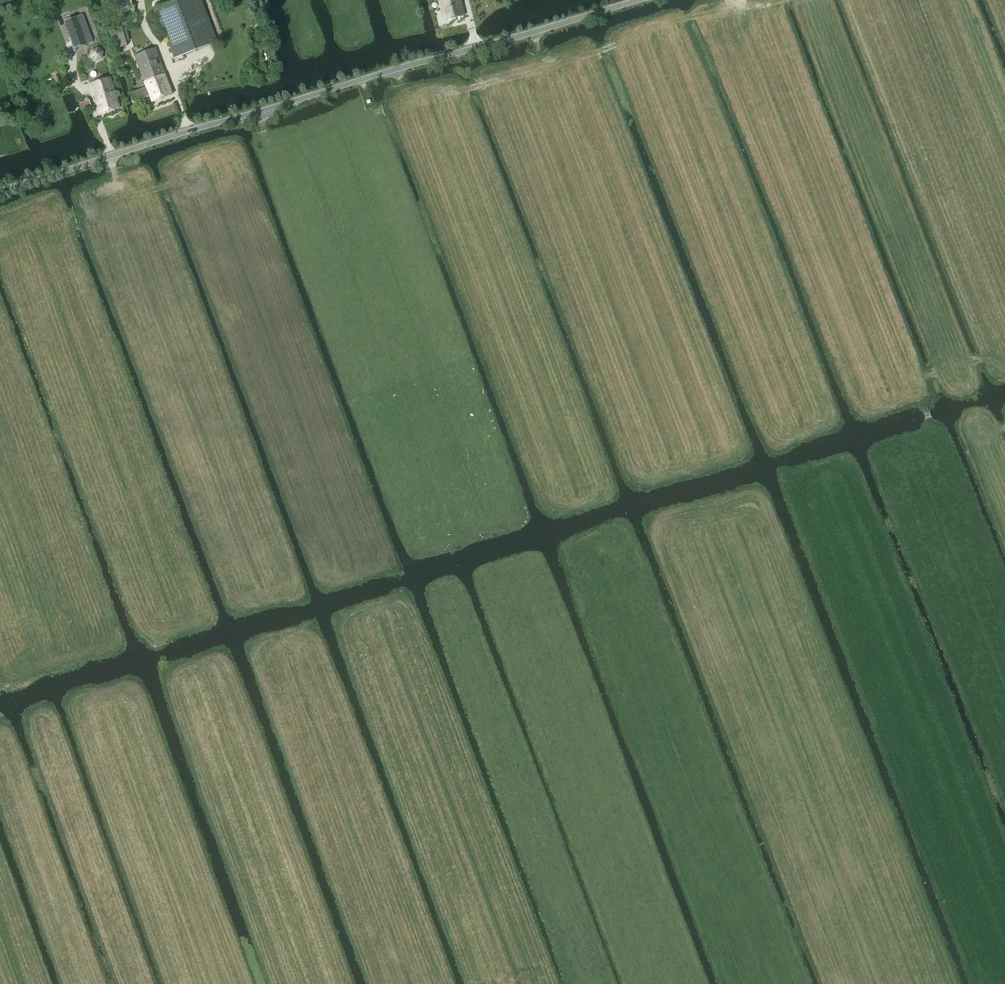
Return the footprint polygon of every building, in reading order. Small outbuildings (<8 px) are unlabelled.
[(122,28),(135,24),(136,21),(129,0),(108,0),(114,18),(112,19),(116,29),(108,32),(114,50),(127,46),(122,28)] [(155,8),(174,58),(216,42),(201,0),(177,0),(155,8)] [(443,21),(463,16),(460,0),(438,0),(443,21)] [(74,49),(93,42),(83,14),(63,22),(74,49)] [(102,51),(97,47),(90,49),(89,55),(94,60),(100,58),(102,51)] [(145,87),(129,94),(132,103),(149,96),(151,102),(171,94),(164,74),(155,49),(134,57),(145,87)] [(109,77),(90,83),(99,113),(119,107),(116,98),(117,97),(119,96),(119,94),(119,92),(117,91),(115,91),(114,91),(109,77)] [(81,110),(82,110),(91,107),(89,100),(79,103),(81,110)]
